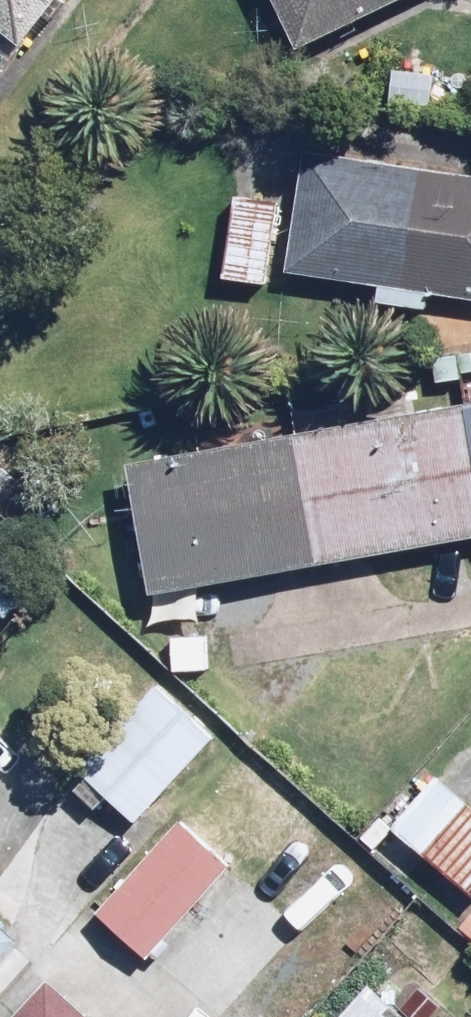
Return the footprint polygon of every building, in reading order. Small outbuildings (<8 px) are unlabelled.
[(46,17),(53,23),(71,0),(0,0),(0,78),(46,17)] [(305,51),(409,0),(280,0),(305,51)] [(290,270),(378,283),(375,302),(428,310),(431,290),(470,296),(470,174),(307,150),(290,270)] [(278,201),(231,195),(220,283),(267,288),(278,201)] [(129,459),(152,593),(470,538),(470,400),(129,459)] [(135,824),(215,737),(157,686),(78,773),(135,824)] [(438,777),(396,826),(470,892),(470,806),(438,777)] [(231,863),(180,819),(98,913),(149,957),(231,863)] [(21,941),(0,922),(0,964),(21,941)] [(47,979),(14,1016),(90,1016),(47,979)] [(369,985),(340,1016),(405,1016),(369,985)]
